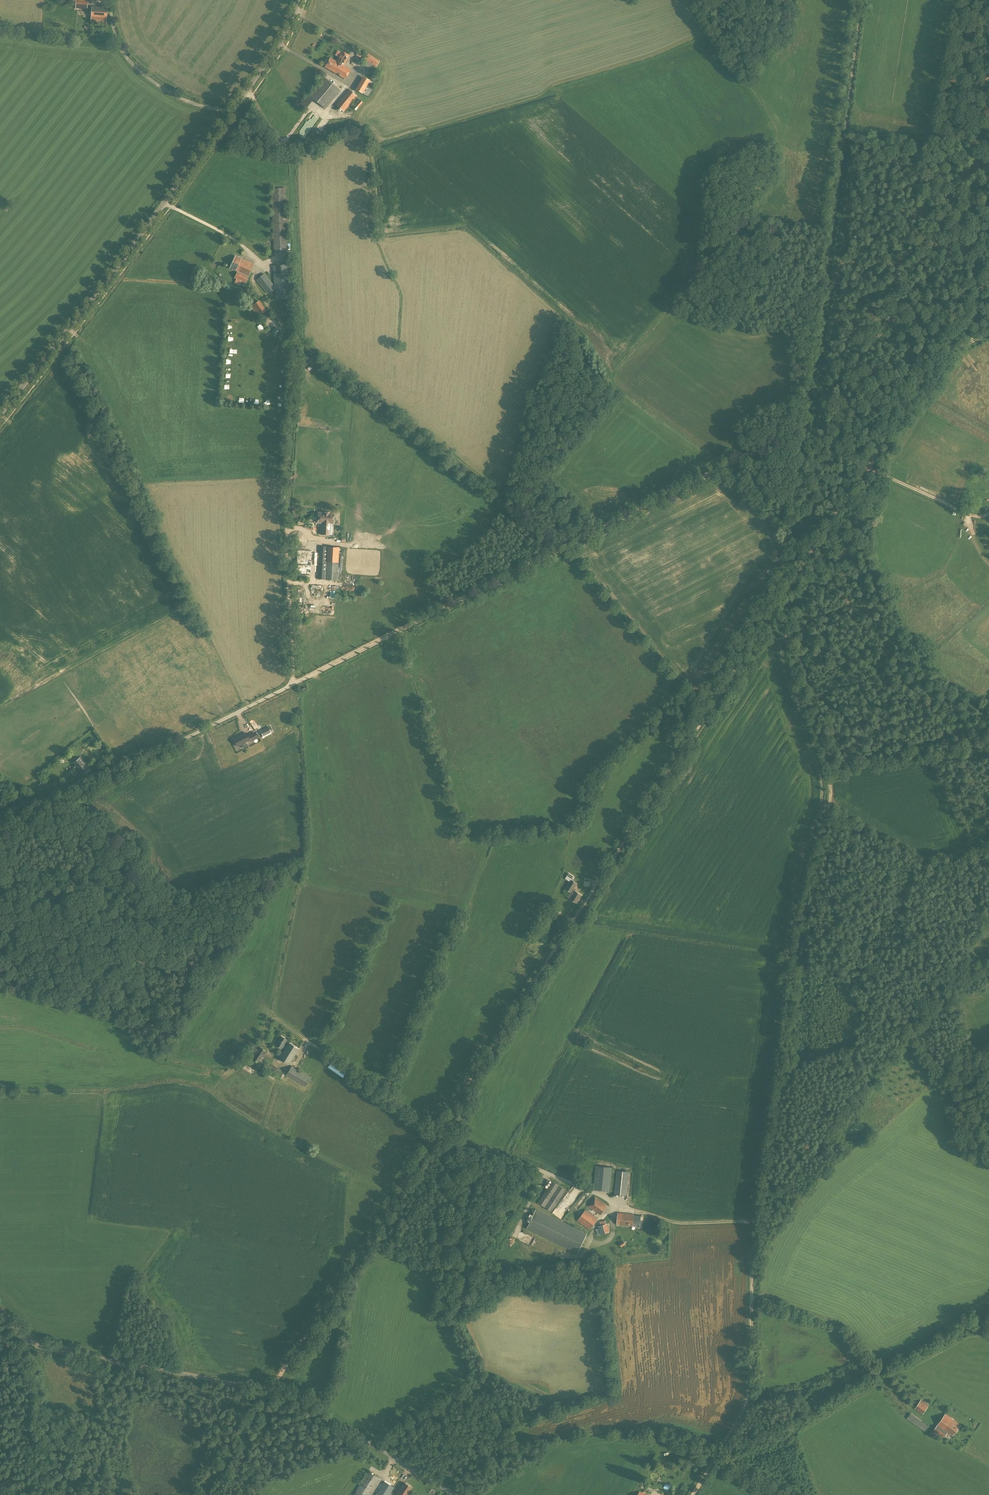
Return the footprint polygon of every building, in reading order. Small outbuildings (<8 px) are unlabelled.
[(76,8),(87,9),(88,0),(76,0),(76,8)] [(91,22),(107,23),(108,7),(92,6),(91,22)] [(342,51),(336,62),(343,66),(349,55),(342,51)] [(362,64),(370,69),(371,68),(372,70),(375,66),(376,67),(380,61),(367,53),(363,59),(365,60),(362,64)] [(343,66),(336,62),(330,58),(325,67),(345,79),(350,70),(343,66)] [(363,76),(355,89),(368,96),(375,83),(363,76)] [(340,90),(324,77),(300,106),(305,110),(314,99),(325,109),(340,90)] [(336,105),(344,111),(357,95),(348,89),(336,105)] [(358,98),(351,106),(356,110),(363,102),(358,98)] [(271,188),(274,251),(287,251),(285,188),(271,188)] [(230,268),(237,271),(240,272),(242,268),(250,272),(253,263),(235,256),(230,268)] [(272,265),(274,286),(276,300),(293,298),(289,260),(283,261),(284,264),(272,265)] [(240,272),(237,271),(235,278),(245,282),(250,272),(242,268),(240,272)] [(266,293),(274,286),(264,273),(256,280),(266,293)] [(251,306),(258,317),(261,315),(266,311),(259,301),(251,306)] [(323,513),(319,512),(318,523),(322,523),(322,528),(320,528),(320,534),(331,535),(332,527),(331,527),(331,524),(333,524),(334,513),(330,513),(330,512),(323,512),(323,513)] [(317,579),(325,579),(325,580),(337,580),(339,547),(319,546),(317,579)] [(312,551),(297,550),(296,575),(310,576),(312,551)] [(268,727),(260,731),(263,736),(271,732),(268,727)] [(246,733),(234,739),(237,746),(249,740),(250,741),(257,738),(254,732),(247,736),(246,733)] [(89,769),(80,758),(73,763),(82,775),(89,769)] [(68,785),(71,790),(81,785),(79,780),(68,785)] [(39,786),(52,794),(55,790),(42,781),(39,786)] [(570,881),(566,888),(571,892),(568,897),(576,902),(581,895),(572,890),(576,884),(572,881),(575,877),(569,873),(565,878),(570,881)] [(276,1045),(281,1049),(282,1047),(285,1049),(279,1058),(289,1064),(299,1049),(289,1043),(287,1046),(284,1044),(287,1040),(281,1036),(276,1045)] [(250,1057),(261,1065),(266,1058),(262,1056),(266,1051),(259,1047),(254,1056),(252,1054),(250,1057)] [(265,1067),(278,1075),(281,1070),(268,1062),(265,1067)] [(328,1067),(343,1078),(347,1072),(332,1062),(328,1067)] [(286,1075),(304,1087),(310,1078),(292,1066),(286,1075)] [(611,1172),(614,1172),(614,1170),(611,1169),(612,1167),(596,1166),(594,1189),(609,1191),(611,1172)] [(629,1172),(617,1170),(614,1194),(626,1195),(629,1172)] [(551,1181),(537,1203),(551,1212),(566,1190),(551,1181)] [(588,1206),(600,1215),(608,1205),(595,1196),(588,1206)] [(577,1220),(590,1229),(598,1218),(585,1209),(577,1220)] [(527,1229),(534,1232),(577,1253),(578,1252),(585,1237),(586,1234),(536,1210),(535,1213),(527,1229)] [(640,1225),(641,1216),(634,1215),(634,1214),(618,1213),(617,1224),(632,1226),(633,1225),(640,1225)] [(599,1226),(601,1234),(609,1231),(607,1224),(599,1226)] [(559,1247),(520,1233),(518,1240),(528,1244),(527,1245),(556,1255),(559,1247)] [(921,1400),(914,1409),(922,1414),(928,1405),(921,1400)] [(910,1413),(907,1419),(925,1431),(928,1426),(910,1413)] [(960,1425),(946,1414),(934,1430),(944,1437),(948,1432),(952,1435),(960,1425)] [(379,1478),(368,1471),(353,1494),(369,1494),(379,1478)] [(394,1488),(393,1487),(384,1481),(375,1494),(389,1494),(394,1488)] [(409,1494),(408,1493),(411,1487),(404,1483),(401,1488),(400,1487),(396,1493),(399,1494),(408,1494),(409,1494)]
